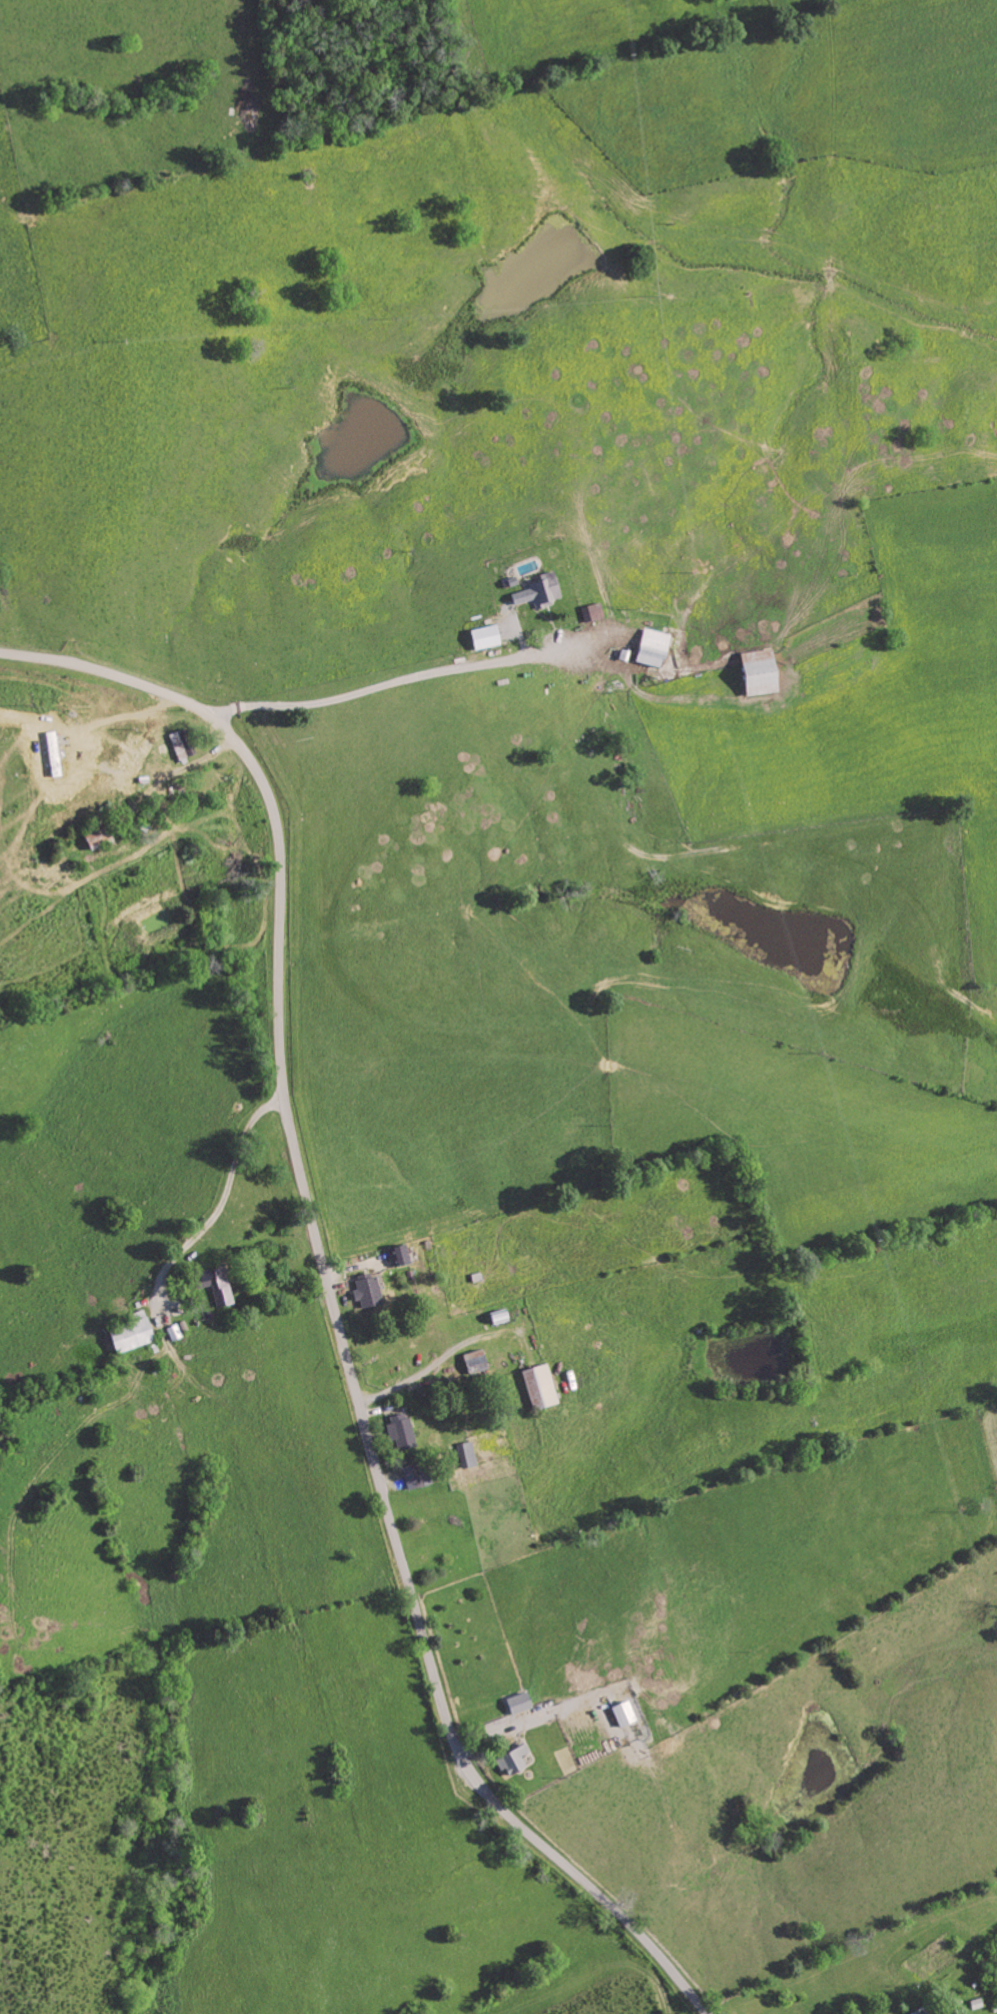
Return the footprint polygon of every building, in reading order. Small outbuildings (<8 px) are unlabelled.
[(509,607),(532,600),(534,610),(550,605),(549,601),(556,599),(549,572),(534,576),(536,581),(525,584),(526,591),(506,596),(509,607)] [(602,619),(598,604),(578,608),(582,624),(602,619)] [(630,663),(656,669),(665,636),(639,629),(630,663)] [(736,653),(737,696),(771,695),(769,652),(736,653)] [(176,760),(191,756),(185,730),(169,735),(176,760)] [(123,777),(133,782),(154,741),(144,736),(123,777)] [(409,1263),(403,1245),(385,1250),(391,1269),(409,1263)] [(214,1309),(230,1305),(221,1268),(192,1275),(196,1290),(208,1287),(214,1309)] [(350,1302),(357,1301),(358,1309),(377,1306),(374,1278),(352,1281),(354,1293),(349,1293),(350,1302)] [(110,1357),(148,1343),(139,1320),(101,1335),(110,1357)] [(180,1338),(175,1325),(164,1330),(169,1343),(180,1338)] [(480,1351),(460,1356),(466,1377),(486,1371),(480,1351)] [(517,1373),(529,1413),(556,1406),(544,1365),(517,1373)] [(388,1443),(393,1442),(395,1452),(412,1450),(407,1415),(385,1418),(388,1443)] [(456,1445),(459,1470),(473,1469),(471,1443),(456,1445)] [(502,1702),(509,1718),(530,1709),(523,1693),(502,1702)] [(633,1722),(624,1702),(607,1709),(616,1730),(633,1722)] [(492,1760),(501,1779),(524,1768),(519,1757),(526,1754),(522,1746),(492,1760)]
